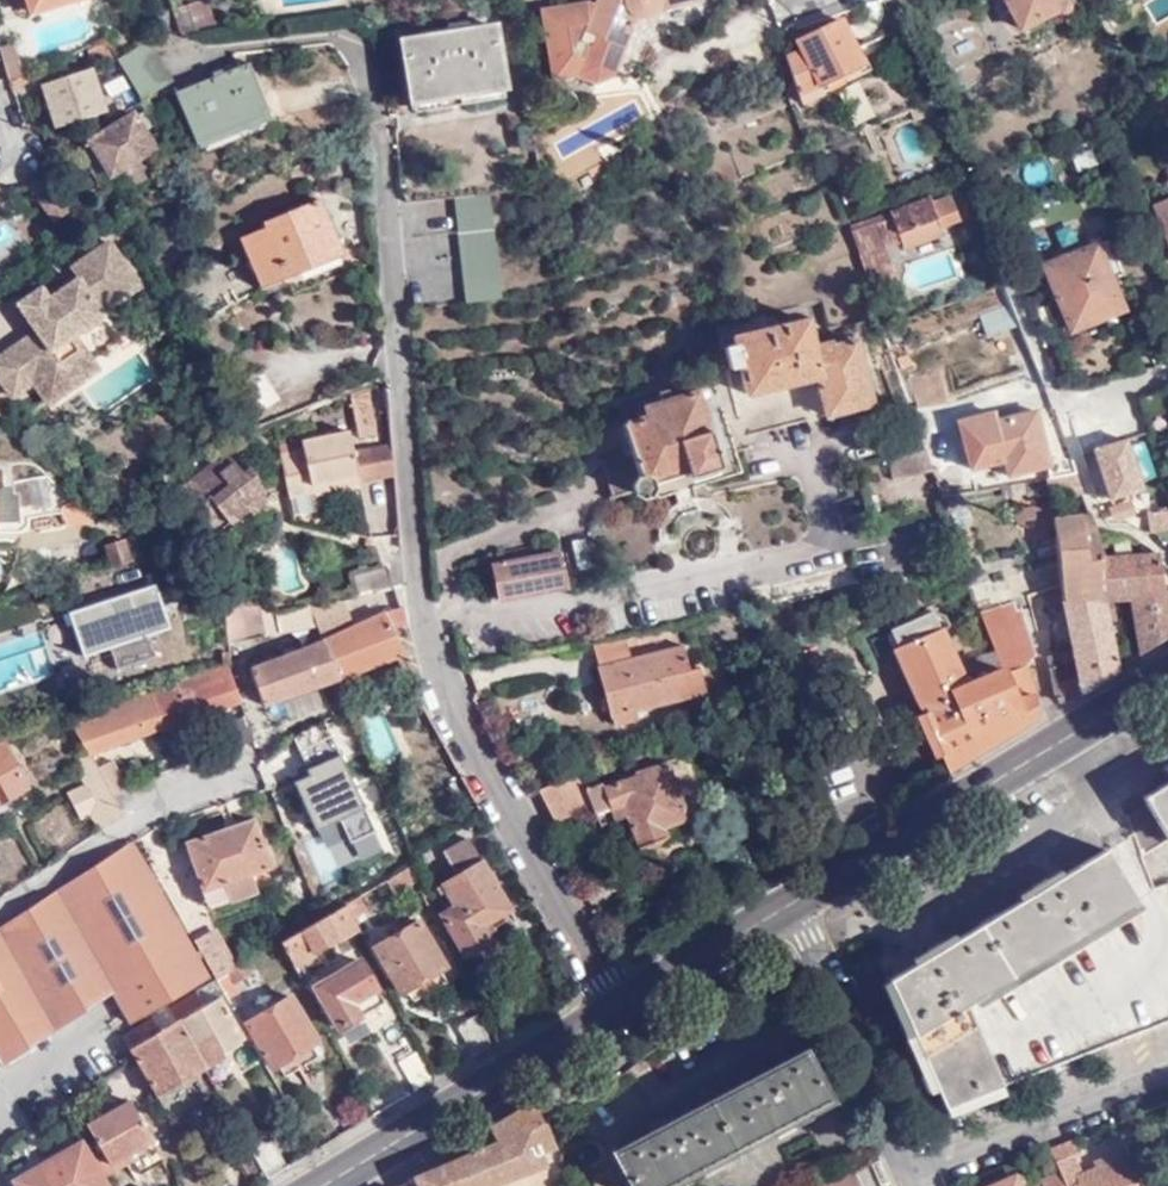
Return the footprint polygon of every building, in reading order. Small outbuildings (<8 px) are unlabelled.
[(31,13),(74,0),(27,0),(31,13)] [(695,0),(599,0),(598,0),(566,0),(545,3),(554,74),(579,71),(599,79),(616,72),(619,65),(637,73),(649,44),(632,36),(639,15),(650,15),(663,7),(695,0)] [(1058,0),(1004,0),(1018,28),(1062,7),(1058,0)] [(180,2),(171,5),(178,27),(185,36),(214,25),(206,1),(182,7),(180,2)] [(860,62),(839,18),(794,40),(797,49),(784,54),(801,103),(823,93),(817,82),(860,62)] [(504,88),(494,27),(403,40),(412,102),(504,88)] [(104,63),(115,56),(105,40),(84,50),(89,59),(98,54),(104,63)] [(959,40),(959,58),(980,58),(980,40),(959,40)] [(0,47),(0,49),(4,64),(20,59),(15,44),(0,47)] [(20,59),(4,64),(9,81),(25,74),(20,59)] [(266,111),(247,63),(175,90),(196,138),(266,111)] [(103,110),(90,67),(41,82),(54,126),(103,110)] [(857,83),(836,92),(853,128),(873,119),(857,83)] [(144,130),(156,122),(147,108),(135,115),(144,130)] [(153,146),(144,130),(135,115),(133,111),(89,138),(110,171),(153,146)] [(96,180),(110,171),(89,138),(75,147),(96,180)] [(24,188),(49,224),(66,212),(40,177),(24,188)] [(455,195),(467,301),(501,298),(502,294),(490,191),(455,195)] [(899,232),(936,218),(938,225),(958,218),(949,195),(930,202),(927,196),(848,225),(867,282),(895,272),(884,246),(903,240),(899,232)] [(340,251),(317,199),(265,223),(268,228),(241,239),(263,288),(286,276),(294,292),(366,261),(358,243),(340,251)] [(1153,205),(1167,242),(1167,199),(1153,205)] [(906,249),(942,235),(938,225),(936,218),(899,232),(903,240),(906,249)] [(86,343),(78,332),(106,313),(101,306),(139,280),(110,238),(70,266),(77,275),(51,293),(45,283),(18,301),(36,328),(0,352),(0,377),(12,394),(30,381),(86,343)] [(1121,310),(1096,248),(1045,269),(1068,326),(1092,319),(1093,322),(1121,310)] [(819,345),(811,319),(731,338),(745,393),(814,377),(825,416),(871,405),(855,341),(834,346),(832,344),(819,345)] [(46,405),(102,367),(86,343),(30,381),(46,405)] [(740,469),(735,450),(717,455),(696,390),(670,399),(666,389),(658,391),(662,400),(652,403),(650,396),(644,398),(646,406),(641,407),(642,411),(627,415),(628,419),(623,423),(640,475),(633,480),(630,484),(629,489),(632,494),(639,498),(647,497),(652,490),(655,496),(740,469)] [(377,430),(370,390),(349,394),(357,434),(377,430)] [(1140,416),(1133,397),(1117,403),(1126,429),(1143,425),(1140,416)] [(1049,466),(1034,411),(994,420),(990,412),(957,421),(969,468),(1003,461),(1008,475),(1049,466)] [(274,445),(284,488),(306,483),(305,476),(349,466),(340,422),(293,432),(295,441),(274,445)] [(379,467),(376,438),(359,438),(362,469),(379,467)] [(1129,441),(1089,449),(1101,508),(1141,500),(1129,441)] [(893,484),(932,471),(925,452),(887,464),(893,484)] [(227,455),(175,497),(178,500),(188,500),(210,541),(218,535),(249,512),(251,516),(266,504),(257,481),(251,472),(243,477),(227,455)] [(1072,479),(1067,461),(1056,464),(1060,480),(1072,479)] [(305,476),(306,483),(351,474),(349,466),(305,476)] [(1068,492),(1075,490),(1072,479),(1060,480),(1043,483),(1045,489),(1066,487),(1068,492)] [(365,531),(392,530),(389,482),(362,484),(365,531)] [(19,518),(18,496),(12,496),(12,483),(0,484),(0,518),(19,518)] [(188,500),(178,500),(200,528),(210,541),(188,500)] [(1038,507),(1015,511),(1022,542),(1044,538),(1038,507)] [(1146,513),(1145,531),(1167,526),(1167,510),(1146,513)] [(1101,557),(1092,520),(1091,517),(1083,518),(1080,513),(1052,516),(1062,580),(1064,598),(1072,649),(1049,657),(1058,699),(1114,666),(1107,616),(1115,614),(1112,593),(1102,593),(1101,557)] [(104,544),(110,563),(122,559),(134,555),(127,537),(104,544)] [(565,585),(558,551),(532,557),(531,547),(503,552),(504,562),(492,565),(499,598),(565,585)] [(1101,557),(1102,593),(1112,593),(1130,592),(1139,652),(1167,634),(1167,588),(1160,589),(1155,554),(1101,557)] [(354,592),(390,584),(385,564),(349,573),(354,592)] [(1064,598),(1062,580),(1043,585),(1046,603),(1064,598)] [(81,652),(108,644),(115,666),(154,654),(148,633),(168,627),(155,583),(69,608),(75,630),(81,652)] [(227,643),(316,626),(306,602),(271,610),(256,593),(225,600),(227,643)] [(1010,672),(1022,667),(1032,654),(1019,605),(1015,605),(1010,598),(981,611),(1010,672)] [(75,630),(69,608),(62,610),(69,632),(75,630)] [(406,622),(404,608),(393,609),(322,640),(338,679),(403,654),(393,629),(392,626),(406,622)] [(407,624),(406,608),(404,608),(406,622),(392,626),(393,629),(407,624)] [(943,769),(1033,714),(1032,688),(1022,667),(1010,672),(1008,673),(1005,667),(963,682),(932,615),(892,634),(897,644),(893,646),(921,708),(915,712),(932,753),(935,752),(943,769)] [(623,635),(590,642),(592,646),(624,639),(623,635)] [(596,666),(609,717),(611,716),(613,724),(636,718),(634,710),(704,691),(697,665),(687,667),(681,643),(629,657),(624,639),(592,646),(596,666)] [(263,705),(338,679),(322,640),(250,667),(263,705)] [(185,721),(240,701),(228,667),(148,690),(163,728),(185,721)] [(114,794),(122,787),(109,763),(104,764),(97,750),(163,728),(148,690),(71,712),(92,752),(114,794)] [(409,716),(425,710),(419,698),(406,703),(409,716)] [(304,760),(331,749),(320,723),(293,734),(304,760)] [(5,743),(0,745),(0,803),(29,787),(5,743)] [(99,810),(108,826),(124,815),(114,794),(92,752),(76,761),(88,784),(68,794),(81,819),(99,810)] [(288,780),(311,834),(362,813),(340,759),(288,780)] [(662,827),(686,817),(682,802),(666,760),(638,771),(639,775),(603,788),(601,782),(584,789),(598,825),(625,813),(638,846),(665,835),(662,827)] [(573,773),(535,789),(553,822),(588,803),(573,773)] [(1127,815),(1133,832),(1140,857),(1167,840),(1167,790),(1127,815)] [(682,802),(686,817),(690,824),(709,818),(703,799),(693,798),(682,802)] [(690,824),(686,817),(662,827),(665,835),(690,824)] [(316,876),(377,858),(365,819),(304,836),(316,876)] [(186,843),(203,891),(251,874),(269,868),(252,822),(186,843)] [(1167,1021),(1167,885),(1159,888),(1140,857),(1133,832),(916,964),(888,980),(944,1107),(1167,1021)] [(478,924),(506,906),(465,834),(437,851),(451,876),(437,884),(449,905),(439,911),(462,954),(487,939),(478,924)] [(116,992),(132,1022),(208,980),(130,842),(0,928),(0,1067),(116,992)] [(392,896),(417,882),(411,867),(384,882),(392,896)] [(251,874),(203,891),(209,904),(256,889),(251,874)] [(344,906),(350,918),(364,911),(358,898),(344,906)] [(279,943),(290,965),(355,928),(350,918),(344,906),(279,943)] [(194,907),(180,916),(200,951),(209,967),(224,959),(194,907)] [(402,989),(434,969),(441,965),(414,922),(391,936),(387,929),(381,934),(384,940),(371,948),(397,992),(402,989)] [(878,959),(888,980),(916,964),(904,944),(878,959)] [(382,1002),(357,962),(314,988),(337,1029),(382,1002)] [(251,975),(244,963),(216,980),(227,1000),(239,993),(233,984),(251,975)] [(440,980),(434,969),(402,989),(407,1000),(440,980)] [(256,983),(251,975),(233,984),(239,993),(256,983)] [(176,1020),(204,1067),(221,1057),(218,1048),(241,1036),(218,995),(176,1020)] [(267,1070),(271,1076),(279,1072),(275,1066),(307,1046),(314,1042),(289,998),(258,1015),(253,1005),(236,1015),(242,1026),(246,1024),(271,1067),(267,1070)] [(456,1025),(472,1053),(490,1042),(477,1013),(456,1025)] [(121,1034),(156,1095),(204,1067),(176,1020),(158,1029),(150,1017),(121,1034)] [(275,1066),(279,1072),(282,1077),(314,1058),(307,1046),(275,1066)] [(803,1049),(612,1149),(632,1185),(659,1185),(829,1098),(803,1049)] [(400,1061),(416,1088),(431,1078),(417,1050),(400,1061)] [(125,1151),(129,1159),(139,1176),(164,1161),(129,1098),(84,1124),(92,1137),(106,1163),(125,1151)] [(409,1177),(412,1183),(413,1185),(490,1185),(544,1165),(539,1154),(552,1149),(532,1099),(486,1126),(492,1141),(409,1177)] [(1140,1126),(1121,1134),(1135,1163),(1152,1154),(1140,1126)] [(267,1178),(286,1167),(268,1134),(249,1145),(267,1178)] [(83,1142),(102,1174),(129,1159),(125,1151),(106,1163),(92,1137),(83,1142)] [(102,1174),(83,1142),(81,1140),(13,1180),(16,1185),(109,1185),(102,1174)] [(1073,1142),(1051,1150),(1061,1173),(1067,1185),(1138,1185),(1127,1157),(1083,1174),(1075,1155),(1078,1155),(1073,1142)] [(1038,1176),(1052,1174),(1048,1150),(1034,1152),(1038,1176)] [(810,1185),(864,1185),(854,1164),(810,1185)] [(1061,1173),(1044,1180),(1047,1185),(1067,1185),(1061,1173)] [(991,1185),(1019,1185),(1015,1176),(991,1185)]
